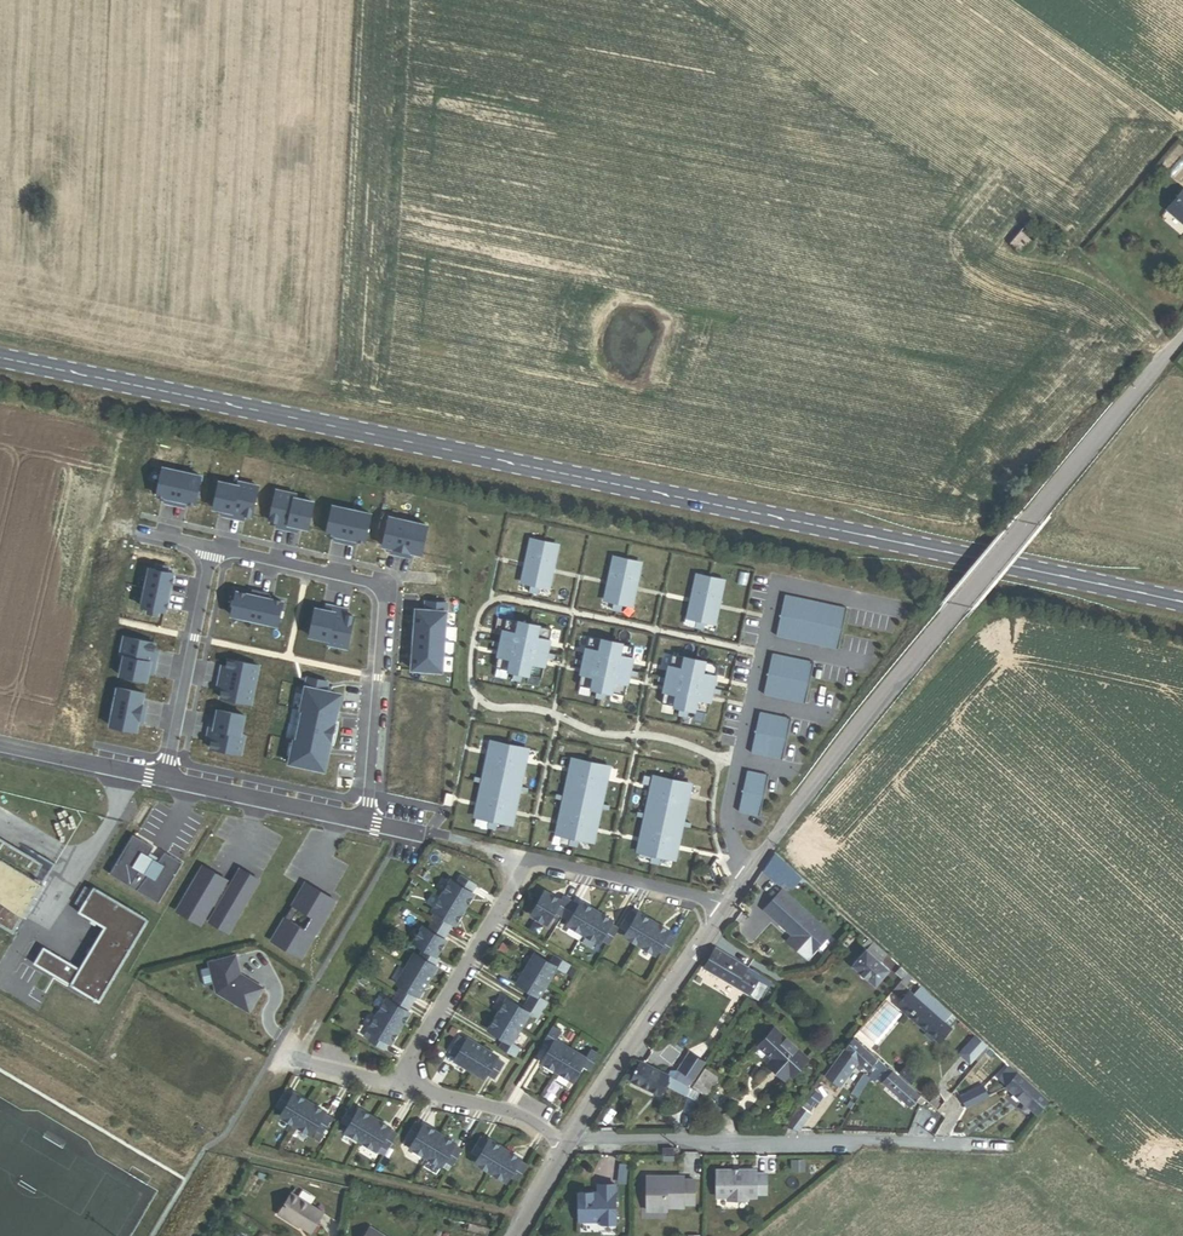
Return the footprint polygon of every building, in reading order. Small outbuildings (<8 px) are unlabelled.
[(1166,209),(1182,224),(1182,189),(1166,209)] [(1041,236),(1028,224),(1012,242),(1025,254),(1041,236)] [(199,478),(161,469),(155,497),(165,499),(164,504),(182,508),(183,503),(193,506),(199,478)] [(237,488),(217,484),(212,510),(222,512),(221,517),(239,521),(240,516),(250,518),(256,488),(237,484),(237,488)] [(295,496),(274,492),(268,522),(278,524),(277,529),(295,533),(296,528),(306,530),(312,504),(294,500),(295,496)] [(369,515),(331,507),(325,535),(335,537),(334,542),(352,546),(353,541),(363,543),(369,515)] [(426,527),(388,518),(381,547),(391,549),(390,554),(400,557),(408,558),(409,554),(419,556),(426,527)] [(541,588),(550,546),(524,540),(515,583),(523,584),(532,586),(541,588)] [(624,606),(634,564),(607,558),(598,601),(606,603),(616,604),(624,606)] [(155,571),(147,570),(140,608),(147,610),(146,615),(156,617),(157,612),(164,613),(172,575),(165,573),(166,568),(156,565),(155,571)] [(699,623),(707,624),(717,582),(690,576),(681,619),(690,621),(699,623)] [(522,592),(531,594),(532,586),(523,584),(522,592)] [(235,593),(230,617),(276,627),(281,603),(267,600),(268,595),(250,591),(249,596),(235,593)] [(833,649),(842,609),(780,595),(771,636),(833,649)] [(424,611),(415,611),(410,671),(441,673),(446,604),(424,603),(424,611)] [(605,610),(614,612),(616,604),(606,603),(605,610)] [(324,612),(314,610),(308,638),(327,642),(326,645),(346,649),(352,618),(342,616),(343,611),(325,607),(324,612)] [(539,653),(545,629),(499,619),(494,643),(493,648),(488,668),(506,672),(516,674),(534,678),(538,658),(539,653)] [(688,628),(697,630),(699,623),(690,621),(688,628)] [(617,696),(622,676),(623,671),(628,647),(582,637),(577,661),(576,666),(572,686),(590,690),(599,692),(617,696)] [(153,645),(123,639),(119,658),(122,659),(118,677),(145,683),(147,673),(152,674),(156,656),(151,655),(153,645)] [(758,694),(800,703),(808,663),(767,654),(758,694)] [(706,689),(711,665),(666,655),(660,679),(659,684),(655,705),(673,709),(682,711),(701,714),(705,694),(706,689)] [(257,667),(227,661),(225,671),(220,670),(216,688),(221,689),(218,699),(249,705),(257,667)] [(506,672),(505,680),(514,682),(516,674),(506,672)] [(326,683),(306,679),(299,711),(301,711),(295,742),(293,742),(288,765),(319,772),(323,754),(327,755),(336,712),(332,711),(335,695),(324,692),(326,683)] [(142,695),(116,690),(108,728),(135,733),(137,723),(142,724),(145,706),(140,705),(142,695)] [(590,690),(588,698),(597,700),(599,692),(590,690)] [(673,709),(672,716),(681,718),(682,711),(673,709)] [(244,717),(216,712),(215,722),(210,721),(206,739),(211,740),(209,750),(239,756),(243,736),(241,735),(244,717)] [(745,753),(777,760),(786,719),(754,712),(745,753)] [(491,822),(505,825),(512,792),(513,787),(521,750),(484,742),(476,779),(475,784),(468,817),(482,820),(491,822)] [(563,838),(572,840),(586,843),(593,809),(594,804),(602,767),(566,760),(558,797),(557,801),(549,835),(563,838)] [(732,813),(753,818),(762,775),(741,771),(732,813)] [(645,855),(654,857),(668,860),(675,827),(676,822),(684,785),(647,777),(639,814),(638,819),(631,852),(645,855)] [(482,820),(480,828),(489,830),(491,822),(482,820)] [(154,850),(133,837),(110,876),(159,906),(183,865),(166,854),(159,866),(148,859),(154,850)] [(17,848),(0,838),(0,923),(14,932),(54,862),(20,843),(17,848)] [(563,838),(562,845),(571,847),(572,840),(563,838)] [(645,855),(643,863),(652,865),(654,857),(645,855)] [(221,878),(223,875),(206,865),(179,909),(190,916),(193,912),(205,919),(214,904),(220,907),(212,920),(230,931),(256,887),(253,886),(258,877),(243,868),(233,885),(227,882),(221,878)] [(782,884),(790,876),(782,868),(774,876),(782,884)] [(450,879),(440,895),(464,909),(474,894),(472,893),(477,885),(460,875),(456,883),(450,879)] [(253,886),(256,887),(261,879),(258,877),(253,886)] [(45,945),(35,961),(101,1000),(150,917),(95,885),(79,910),(105,926),(81,966),(45,945)] [(305,889),(314,894),(316,890),(307,885),(305,889)] [(286,920),(273,942),(302,959),(336,902),(316,890),(314,894),(305,889),(294,907),(299,910),(316,920),(308,933),(291,923),(286,920)] [(561,917),(571,900),(564,895),(561,900),(544,891),(530,915),(546,925),(554,912),(561,917)] [(786,943),(805,960),(827,936),(780,893),(764,911),(792,937),(786,943)] [(432,922),(449,932),(453,924),(455,925),(464,909),(440,895),(431,910),(437,914),(432,922)] [(579,904),(571,900),(561,917),(569,921),(567,925),(582,934),(596,911),(581,902),(579,904)] [(294,907),(286,920),(291,923),(299,910),(294,907)] [(628,910),(618,927),(626,932),(623,937),(639,946),(654,921),(638,912),(636,914),(628,910)] [(612,920),(596,911),(582,934),(598,944),(601,940),(608,944),(618,927),(610,923),(612,920)] [(190,916),(203,923),(205,919),(193,912),(190,916)] [(670,930),(654,921),(639,946),(655,955),(658,951),(665,955),(676,938),(668,933),(670,930)] [(423,949),(436,956),(446,940),(444,939),(449,932),(432,922),(428,929),(422,926),(412,942),(423,949)] [(878,964),(885,956),(872,944),(850,968),(874,989),(888,973),(878,964)] [(413,953),(404,968),(427,982),(436,967),(435,966),(440,959),(436,956),(423,949),(418,956),(413,953)] [(756,975),(714,950),(703,969),(756,1001),(763,989),(752,982),(756,975)] [(534,953),(525,968),(548,982),(557,968),(566,974),(571,965),(554,954),(549,962),(534,953)] [(218,994),(250,1013),(264,990),(252,983),(251,984),(244,980),(245,978),(241,976),(236,958),(210,964),(218,994)] [(427,982),(404,968),(395,983),(400,986),(396,994),(412,1004),(417,996),(418,997),(427,982)] [(526,1000),(544,1010),(549,1002),(540,997),(548,982),(525,968),(516,983),(531,993),(526,1000)] [(901,981),(906,975),(899,969),(894,975),(901,981)] [(385,998),(376,1014),(400,1028),(409,1012),(408,1011),(412,1004),(396,994),(391,1001),(385,998)] [(945,1020),(950,1015),(927,994),(922,999),(945,1020)] [(937,1043),(948,1031),(908,995),(897,1007),(937,1043)] [(507,998),(497,1014),(521,1028),(530,1013),(539,1018),(544,1010),(526,1000),(522,1007),(507,998)] [(400,1028),(376,1014),(367,1029),(372,1033),(368,1039),(367,1041),(384,1051),(389,1043),(390,1044),(400,1028)] [(521,1028),(497,1014),(488,1030),(503,1039),(498,1047),(515,1057),(521,1049),(512,1043),(521,1028)] [(560,1031),(552,1026),(542,1042),(550,1047),(541,1063),(556,1072),(571,1049),(555,1039),(560,1031)] [(368,1039),(372,1033),(367,1029),(363,1036),(368,1039)] [(788,1081),(806,1062),(774,1031),(757,1049),(770,1061),(765,1066),(782,1082),(785,1079),(788,1081)] [(482,1047),(467,1038),(466,1039),(458,1035),(448,1052),(456,1057),(453,1061),(468,1070),(482,1047)] [(887,1068),(852,1038),(842,1051),(823,1076),(839,1087),(853,1066),(857,1070),(860,1068),(866,1073),(871,1068),(876,1072),(880,1076),(887,1068)] [(988,1049),(975,1038),(961,1054),(971,1062),(973,1059),(977,1062),(988,1049)] [(496,1058),(497,1056),(482,1047),(468,1070),(483,1079),(486,1075),(494,1080),(505,1063),(496,1058)] [(586,1058),(571,1049),(556,1072),(572,1082),(581,1066),(590,1071),(599,1055),(591,1050),(586,1058)] [(687,1090),(705,1063),(687,1052),(676,1071),(678,1073),(672,1082),(687,1090)] [(919,1096),(931,1083),(908,1063),(896,1076),(919,1096)] [(630,1083),(656,1097),(665,1079),(639,1066),(630,1083)] [(919,1096),(896,1076),(887,1068),(880,1076),(875,1081),(907,1109),(914,1102),(918,1105),(923,1100),(919,1096)] [(1047,1104),(1007,1070),(997,1082),(1011,1094),(1008,1097),(1013,1101),(1016,1098),(1036,1116),(1047,1104)] [(704,1099),(716,1081),(703,1072),(690,1091),(696,1094),(704,1099)] [(852,1090),(859,1095),(870,1081),(862,1075),(852,1090)] [(958,1098),(963,1109),(988,1098),(983,1087),(958,1098)] [(295,1094),(287,1090),(277,1107),(285,1112),(282,1117),(297,1127),(312,1102),(296,1093),(295,1094)] [(693,1103),(696,1094),(690,1091),(688,1090),(684,1097),(693,1103)] [(327,1112),(312,1102),(297,1127),(313,1136),(316,1131),(324,1136),(335,1118),(327,1113),(327,1112)] [(360,1110),(352,1105),(341,1123),(349,1128),(346,1133),(362,1142),(376,1118),(361,1109),(360,1110)] [(795,1131),(807,1114),(799,1108),(785,1128),(795,1131)] [(842,1130),(849,1120),(844,1117),(837,1127),(842,1130)] [(392,1128),(376,1118),(362,1142),(378,1152),(381,1146),(389,1151),(399,1134),(391,1129),(392,1128)] [(426,1157),(441,1133),(425,1124),(424,1125),(416,1120),(406,1138),(414,1142),(410,1148),(426,1157)] [(456,1143),(441,1133),(426,1157),(442,1167),(445,1161),(453,1166),(464,1149),(456,1144),(456,1143)] [(491,1172),(506,1148),(490,1139),(489,1140),(481,1135),(470,1153),(479,1158),(475,1163),(491,1172)] [(521,1158),(506,1148),(491,1172),(507,1182),(510,1176),(518,1181),(529,1164),(520,1159),(521,1158)] [(765,1192),(765,1172),(754,1172),(754,1168),(715,1168),(715,1196),(726,1196),(726,1199),(746,1199),(746,1196),(754,1196),(754,1192),(765,1192)] [(694,1204),(694,1179),(683,1179),(683,1176),(647,1176),(647,1211),(666,1211),(666,1207),(683,1208),(683,1204),(694,1204)] [(616,1223),(615,1184),(598,1185),(598,1192),(578,1193),(579,1222),(601,1221),(601,1224),(616,1223)] [(310,1233),(322,1214),(291,1195),(279,1214),(310,1233)] [(418,1221),(421,1215),(414,1211),(411,1217),(418,1221)] [(489,1235),(491,1227),(469,1222),(467,1230),(489,1235)]
